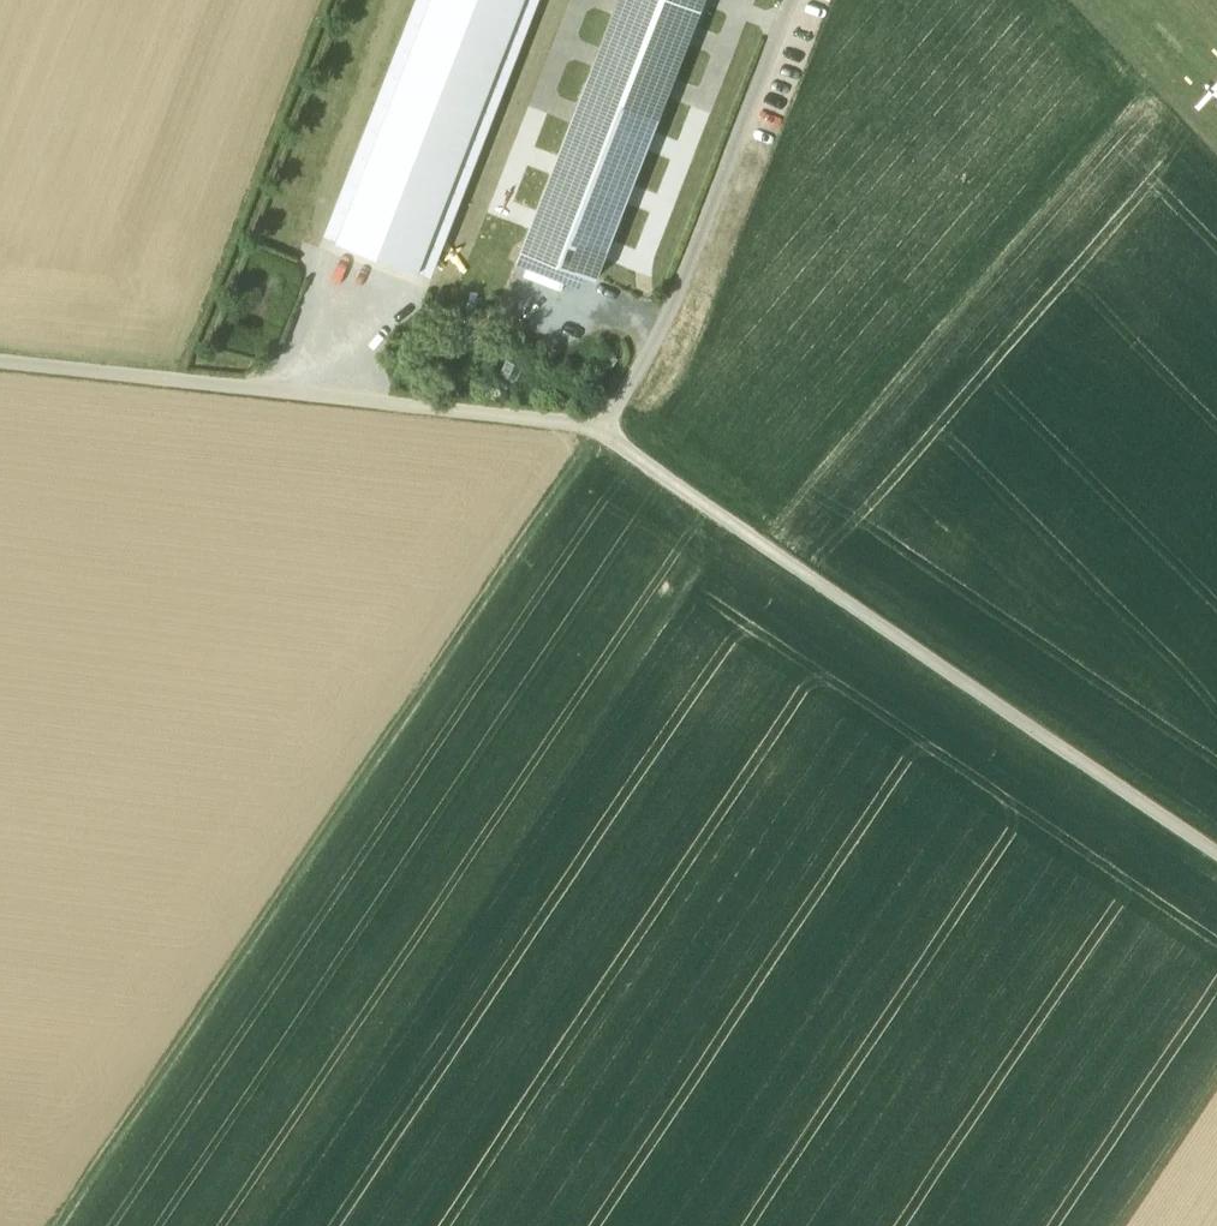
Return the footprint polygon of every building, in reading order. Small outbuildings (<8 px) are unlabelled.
[(338,241),(420,272),(524,0),(432,0),(338,241)] [(525,248),(557,261),(600,277),(673,89),(694,35),(707,1),(707,0),(621,0),(525,248)] [(557,261),(525,248),(519,263),(551,275),(557,261)]
